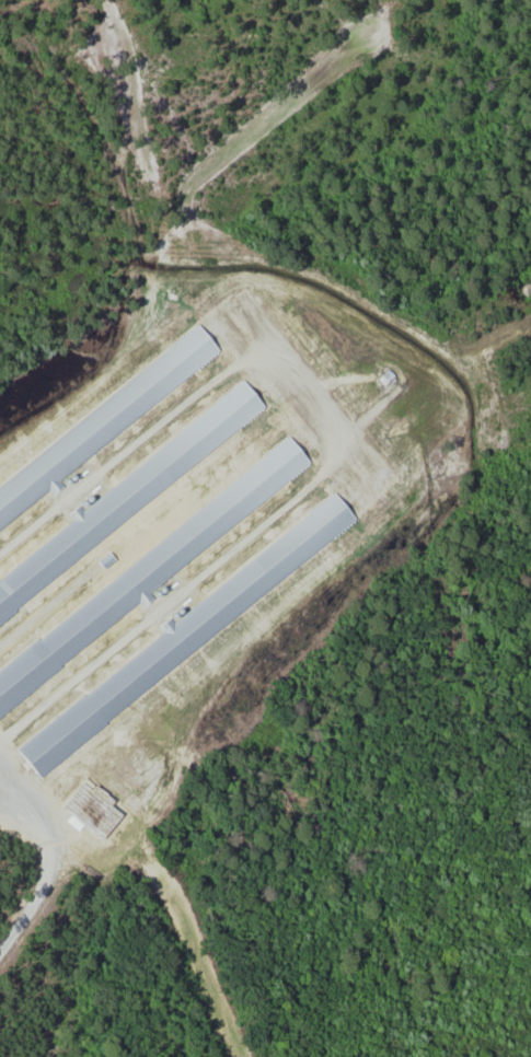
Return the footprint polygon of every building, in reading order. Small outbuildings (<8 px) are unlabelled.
[(103,840),(122,814),(110,806),(113,800),(84,779),(61,810),(103,840)]
